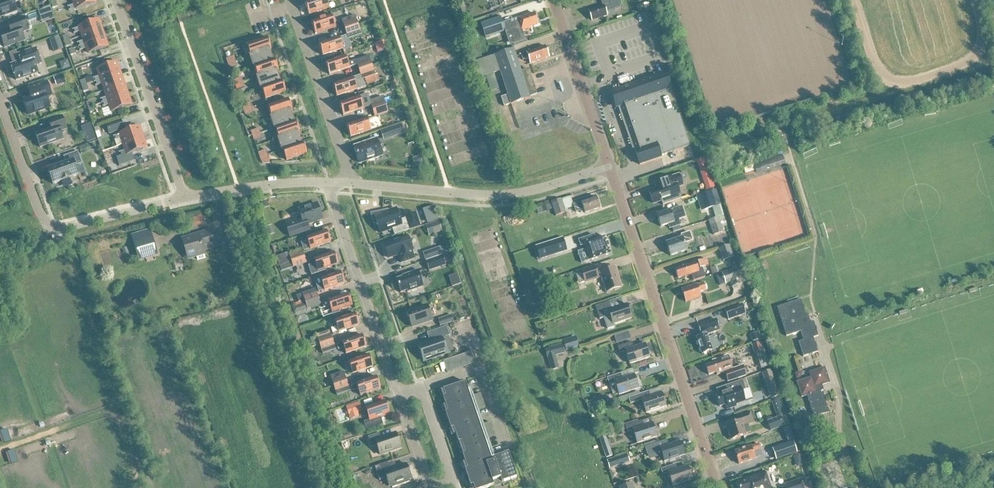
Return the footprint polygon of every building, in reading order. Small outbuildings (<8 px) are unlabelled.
[(23,0),(22,0),(2,0),(3,1),(0,2),(0,18),(17,12),(14,4),(23,0)] [(94,0),(73,0),(75,5),(68,8),(69,12),(76,9),(77,10),(95,3),(94,0)] [(327,3),(332,1),(332,0),(318,0),(306,4),(305,4),(309,16),(329,9),(327,3)] [(606,13),(620,8),(617,0),(601,0),(603,7),(589,12),(592,21),(601,18),(601,19),(607,17),(606,13)] [(647,10),(645,4),(637,7),(639,13),(647,10)] [(54,17),(53,13),(50,5),(44,7),(49,19),(54,17)] [(467,20),(464,10),(458,12),(461,22),(467,20)] [(501,18),(481,25),(486,38),(506,32),(505,31),(508,30),(514,45),(526,41),(523,32),(531,29),(531,27),(538,25),(534,14),(518,20),(519,22),(511,25),(510,22),(503,24),(501,18)] [(312,23),(316,35),(316,34),(336,28),(332,16),(312,23)] [(358,26),(355,16),(342,21),(345,30),(358,26)] [(22,33),(29,31),(25,18),(11,22),(14,29),(0,34),(5,48),(25,41),(22,33)] [(101,30),(98,21),(79,27),(80,28),(72,31),(74,35),(81,32),(83,37),(101,30)] [(361,35),(358,26),(345,30),(347,37),(348,40),(361,35)] [(78,48),(104,38),(101,30),(83,37),(84,41),(77,44),(78,48)] [(319,44),(323,56),(342,50),(344,53),(352,50),(348,40),(347,37),(344,38),(340,39),(339,38),(320,45),(319,44)] [(63,50),(59,38),(50,41),(54,53),(63,50)] [(108,47),(104,38),(78,48),(80,52),(87,49),(89,54),(108,47)] [(249,56),(249,57),(271,50),(267,39),(247,45),(251,56),(249,56)] [(377,53),(384,50),(380,41),(373,43),(377,53)] [(549,58),(545,47),(521,55),(523,61),(529,59),(530,64),(549,58)] [(21,62),(11,66),(16,81),(38,73),(35,66),(41,64),(36,49),(19,55),(21,62)] [(271,51),(271,50),(249,57),(253,68),(275,60),(274,59),(273,60),(270,51),(271,51)] [(479,81),(501,74),(502,77),(497,79),(498,83),(503,81),(508,96),(501,98),(504,107),(511,105),(530,98),(529,97),(536,95),(528,70),(522,73),(514,50),(494,56),(495,57),(473,64),(479,81)] [(346,57),(325,64),(329,76),(330,76),(330,75),(357,66),(355,61),(348,64),(346,57)] [(368,57),(355,61),(357,66),(359,71),(372,67),(369,57),(368,57)] [(278,71),(275,60),(253,68),(255,68),(258,77),(256,78),(256,79),(278,71)] [(67,61),(60,63),(63,71),(70,68),(67,61)] [(120,74),(116,63),(98,70),(100,77),(93,79),(94,83),(120,74)] [(372,67),(359,71),(361,76),(362,80),(375,76),(372,67)] [(279,72),(278,71),(256,79),(260,89),(282,82),(282,81),(280,81),(277,73),(279,72)] [(124,84),(120,74),(94,83),(95,87),(103,85),(105,91),(124,84)] [(620,108),(621,107),(636,151),(635,152),(640,166),(661,158),(661,157),(690,147),(671,90),(665,74),(614,92),(620,108)] [(64,76),(54,80),(56,86),(66,83),(64,76)] [(333,85),(337,97),(364,88),(362,80),(361,76),(333,86),(333,85)] [(286,93),(282,82),(260,89),(260,90),(262,89),(265,100),(286,93)] [(31,98),(23,101),(29,116),(50,108),(46,98),(52,96),(47,83),(28,89),(31,98)] [(394,83),(389,85),(392,93),(397,91),(398,91),(395,83),(394,83)] [(127,95),(124,84),(105,91),(107,98),(100,100),(101,104),(127,95)] [(131,106),(127,95),(101,104),(103,108),(110,105),(112,112),(131,106)] [(359,98),(339,105),(343,117),(344,116),(363,109),(371,107),(369,102),(369,103),(366,95),(359,98)] [(383,98),(369,102),(371,107),(373,112),(386,107),(386,106),(383,100),(383,98)] [(270,118),(270,119),(292,111),(288,100),(268,107),(272,118),(270,118)] [(386,107),(373,112),(375,118),(388,114),(386,107)] [(292,112),(292,111),(270,119),(274,130),(296,122),(295,121),(294,122),(291,113),(292,112)] [(75,113),(68,115),(70,122),(78,119),(75,113)] [(40,148),(64,140),(61,132),(67,130),(63,117),(48,122),(51,128),(35,133),(40,148)] [(347,126),(346,126),(351,138),(371,131),(367,120),(347,126)] [(106,127),(109,137),(112,136),(125,132),(121,121),(106,127)] [(299,133),(296,122),(274,130),(276,129),(279,139),(277,140),(299,133)] [(82,130),(84,136),(93,132),(91,127),(82,130)] [(121,137),(124,145),(143,138),(138,127),(125,132),(112,136),(114,140),(121,137)] [(401,127),(389,131),(392,140),(405,136),(401,127)] [(300,134),(299,133),(277,140),(281,151),(303,143),(301,143),(298,134),(300,134)] [(146,149),(143,138),(124,145),(126,151),(119,153),(120,157),(116,158),(119,167),(135,162),(132,154),(146,149)] [(354,148),(359,163),(368,160),(369,162),(374,160),(374,158),(382,156),(377,140),(354,148)] [(307,155),(303,143),(281,151),(283,151),(287,161),(307,155)] [(108,151),(103,153),(106,161),(111,159),(108,151)] [(62,182),(69,179),(79,176),(75,167),(82,164),(78,152),(64,157),(66,164),(48,171),(53,185),(62,182)] [(753,165),(756,173),(783,164),(781,156),(753,165)] [(420,157),(412,160),(415,168),(422,166),(420,157)] [(656,191),(649,193),(653,204),(659,202),(661,201),(663,206),(681,200),(681,199),(679,200),(675,189),(683,186),(681,182),(686,180),(684,174),(666,180),(654,184),(656,191)] [(711,178),(703,181),(705,187),(713,184),(711,178)] [(712,192),(701,195),(705,211),(716,207),(712,192)] [(585,214),(600,209),(596,198),(581,202),(581,203),(573,205),(576,213),(584,210),(585,214)] [(556,217),(565,213),(561,200),(551,203),(556,217)] [(266,202),(260,203),(262,210),(268,208),(266,202)] [(538,214),(552,210),(550,204),(536,209),(538,214)] [(322,219),(318,205),(307,209),(307,207),(299,209),(299,211),(299,212),(301,217),(297,219),(298,221),(286,225),(290,237),(310,231),(308,224),(322,219)] [(433,207),(424,210),(429,224),(433,222),(438,221),(436,215),(433,207)] [(673,211),(657,216),(661,228),(668,225),(670,229),(679,226),(677,220),(685,218),(681,207),(673,210),(673,211)] [(400,221),(396,210),(383,214),(383,212),(371,215),(375,224),(377,224),(380,233),(392,229),(395,236),(419,227),(415,214),(406,217),(407,219),(400,221)] [(222,212),(212,215),(215,222),(224,220),(222,212)] [(188,229),(204,224),(201,215),(185,220),(188,229)] [(722,228),(725,226),(722,217),(708,221),(713,236),(724,232),(722,228)] [(442,232),(438,222),(431,225),(434,235),(442,232)] [(267,238),(269,237),(273,236),(270,227),(266,229),(264,229),(267,238)] [(213,231),(182,240),(183,240),(182,240),(188,259),(188,260),(196,257),(197,261),(205,259),(205,258),(206,258),(203,251),(218,247),(217,246),(218,246),(213,231)] [(331,244),(327,232),(301,241),(304,251),(310,249),(310,250),(330,243),(330,244),(331,244)] [(684,244),(692,241),(689,233),(681,236),(682,238),(666,244),(670,257),(687,251),(684,244)] [(610,255),(605,238),(596,241),(594,236),(578,241),(580,247),(585,245),(586,251),(582,252),(585,263),(610,255)] [(408,237),(384,246),(389,259),(398,256),(401,264),(414,259),(411,251),(412,251),(408,237)] [(152,238),(134,244),(139,259),(156,254),(152,238)] [(540,259),(566,251),(562,238),(536,247),(540,259)] [(441,247),(444,254),(449,252),(446,245),(441,247)] [(733,258),(729,246),(719,250),(723,261),(733,258)] [(442,256),(439,248),(423,254),(425,261),(442,256)] [(305,258),(302,251),(289,256),(291,262),(305,258)] [(333,254),(314,260),(314,261),(308,263),(309,266),(308,267),(309,267),(312,275),(311,276),(326,271),(325,269),(338,265),(334,253),(333,253),(333,254)] [(446,266),(442,256),(425,261),(429,272),(446,266)] [(307,264),(305,258),(291,262),(293,268),(307,264)] [(696,263),(682,267),(682,268),(675,270),(678,279),(684,277),(685,278),(691,276),(693,282),(704,278),(701,268),(708,266),(706,260),(696,263)] [(606,293),(621,288),(615,268),(600,273),(597,274),(594,267),(581,271),(585,283),(598,279),(601,278),(606,293)] [(523,273),(526,283),(538,279),(535,269),(523,273)] [(745,281),(741,273),(738,274),(736,269),(722,274),(725,284),(730,283),(732,288),(742,285),(741,283),(745,281)] [(418,271),(402,277),(402,278),(396,280),(400,294),(407,292),(407,293),(424,287),(418,271)] [(328,275),(314,280),(317,288),(319,293),(324,291),(344,285),(345,285),(341,273),(329,277),(328,275)] [(457,275),(449,278),(452,288),(461,285),(457,275)] [(699,293),(707,290),(704,283),(682,291),(686,303),(701,298),(699,293)] [(319,299),(315,289),(302,294),(305,304),(319,299)] [(348,295),(328,302),(322,304),(324,309),(330,307),(332,313),(352,306),(348,294),(347,295),(348,295)] [(321,305),(319,299),(305,304),(307,310),(321,305)] [(813,338),(818,337),(813,322),(808,324),(801,300),(777,308),(786,337),(800,332),(803,341),(798,343),(803,357),(818,353),(813,338)] [(595,307),(599,320),(604,319),(608,330),(614,328),(613,325),(632,319),(627,305),(611,310),(609,302),(595,307)] [(746,315),(742,305),(725,311),(728,321),(746,315)] [(427,307),(407,314),(412,328),(432,321),(427,307)] [(335,321),(337,327),(331,329),(332,334),(338,332),(338,333),(358,326),(358,327),(359,327),(355,315),(335,321)] [(454,323),(451,315),(438,320),(440,327),(454,323)] [(715,339),(708,341),(706,336),(720,331),(717,321),(698,327),(700,333),(701,333),(703,336),(696,338),(702,355),(718,350),(719,347),(717,340),(715,339)] [(433,341),(418,346),(424,362),(447,354),(442,338),(450,335),(448,327),(431,333),(433,341)] [(333,341),(330,331),(316,336),(316,337),(309,339),(312,347),(319,344),(319,345),(333,341)] [(759,334),(752,336),(754,343),(761,340),(759,334)] [(342,343),(342,344),(336,346),(338,351),(344,349),(346,355),(366,348),(362,336),(362,337),(342,343)] [(575,338),(563,342),(566,351),(578,347),(575,338)] [(336,350),(333,341),(319,345),(323,355),(336,350)] [(474,352),(483,349),(481,343),(472,346),(474,352)] [(630,365),(649,358),(645,345),(634,348),(632,343),(618,348),(620,353),(625,352),(630,365)] [(760,344),(753,346),(756,354),(762,352),(760,344)] [(562,345),(545,350),(551,370),(558,368),(555,356),(564,353),(562,345)] [(477,363),(473,352),(467,354),(471,365),(477,363)] [(471,365),(467,354),(461,356),(465,367),(471,365)] [(372,368),(373,368),(369,356),(349,363),(353,374),(372,368)] [(465,367),(461,356),(455,358),(459,369),(465,367)] [(713,364),(706,367),(709,376),(716,373),(717,376),(725,373),(728,382),(746,376),(743,367),(732,370),(728,356),(712,362),(713,364)] [(459,369),(455,358),(449,360),(453,371),(459,369)] [(453,371),(449,360),(443,362),(447,373),(453,371)] [(820,386),(829,383),(824,369),(809,373),(811,378),(797,383),(801,398),(806,396),(813,418),(828,413),(820,386)] [(347,382),(344,372),(330,376),(334,386),(347,382)] [(619,396),(638,389),(634,376),(623,379),(621,374),(607,379),(609,384),(615,382),(619,396)] [(356,385),(352,387),(353,391),(358,390),(360,396),(380,389),(376,377),(376,378),(356,385)] [(739,387),(748,384),(746,378),(737,382),(739,387)] [(774,381),(765,384),(768,390),(769,395),(778,392),(774,381)] [(350,392),(347,382),(334,386),(337,396),(350,392)] [(483,426),(478,411),(485,408),(481,394),(473,397),(471,390),(468,391),(465,383),(443,390),(445,396),(443,397),(448,412),(445,413),(451,430),(454,429),(467,469),(465,470),(470,487),(473,486),(474,487),(487,487),(494,486),(493,482),(496,480),(498,484),(502,483),(517,478),(508,453),(494,458),(487,439),(495,437),(490,423),(483,426)] [(733,396),(739,394),(737,389),(731,391),(716,396),(719,407),(735,402),(733,396)] [(648,392),(634,397),(628,399),(630,405),(642,401),(646,414),(666,407),(661,394),(650,398),(648,392)] [(385,402),(365,408),(370,421),(364,423),(367,431),(383,426),(383,425),(382,425),(380,418),(389,415),(385,402)] [(778,416),(785,414),(781,402),(774,404),(778,416)] [(363,413),(359,403),(346,407),(349,417),(363,413)] [(742,427),(753,423),(750,413),(739,416),(740,422),(726,427),(730,439),(731,441),(745,436),(742,427)] [(789,425),(786,418),(781,420),(780,417),(767,422),(771,432),(789,425)] [(637,444),(657,438),(652,424),(641,428),(639,422),(625,427),(627,433),(633,431),(637,444)] [(0,431),(0,437),(2,443),(9,441),(5,429),(0,431)] [(401,448),(396,434),(381,439),(379,434),(368,438),(372,448),(377,446),(380,455),(401,448)] [(606,437),(599,439),(606,459),(612,457),(606,437)] [(771,449),(768,440),(761,442),(764,452),(771,449)] [(667,441),(652,445),(645,448),(647,456),(661,451),(664,462),(684,456),(679,442),(668,446),(667,441)] [(792,444),(773,450),(777,460),(796,454),(792,444)] [(753,453),(760,450),(758,445),(751,447),(734,452),(739,465),(755,459),(753,453)] [(7,464),(15,463),(13,450),(5,452),(7,464)] [(629,462),(627,455),(612,460),(615,467),(629,462)] [(759,466),(772,463),(770,455),(757,459),(759,466)] [(406,465),(390,470),(388,463),(375,468),(379,481),(387,479),(389,487),(392,486),(392,487),(394,487),(410,483),(409,480),(411,480),(406,465)] [(672,487),(692,480),(688,467),(677,470),(675,465),(661,470),(662,476),(668,474),(672,487)] [(737,484),(738,487),(770,487),(765,473),(745,480),(745,481),(737,484)]
